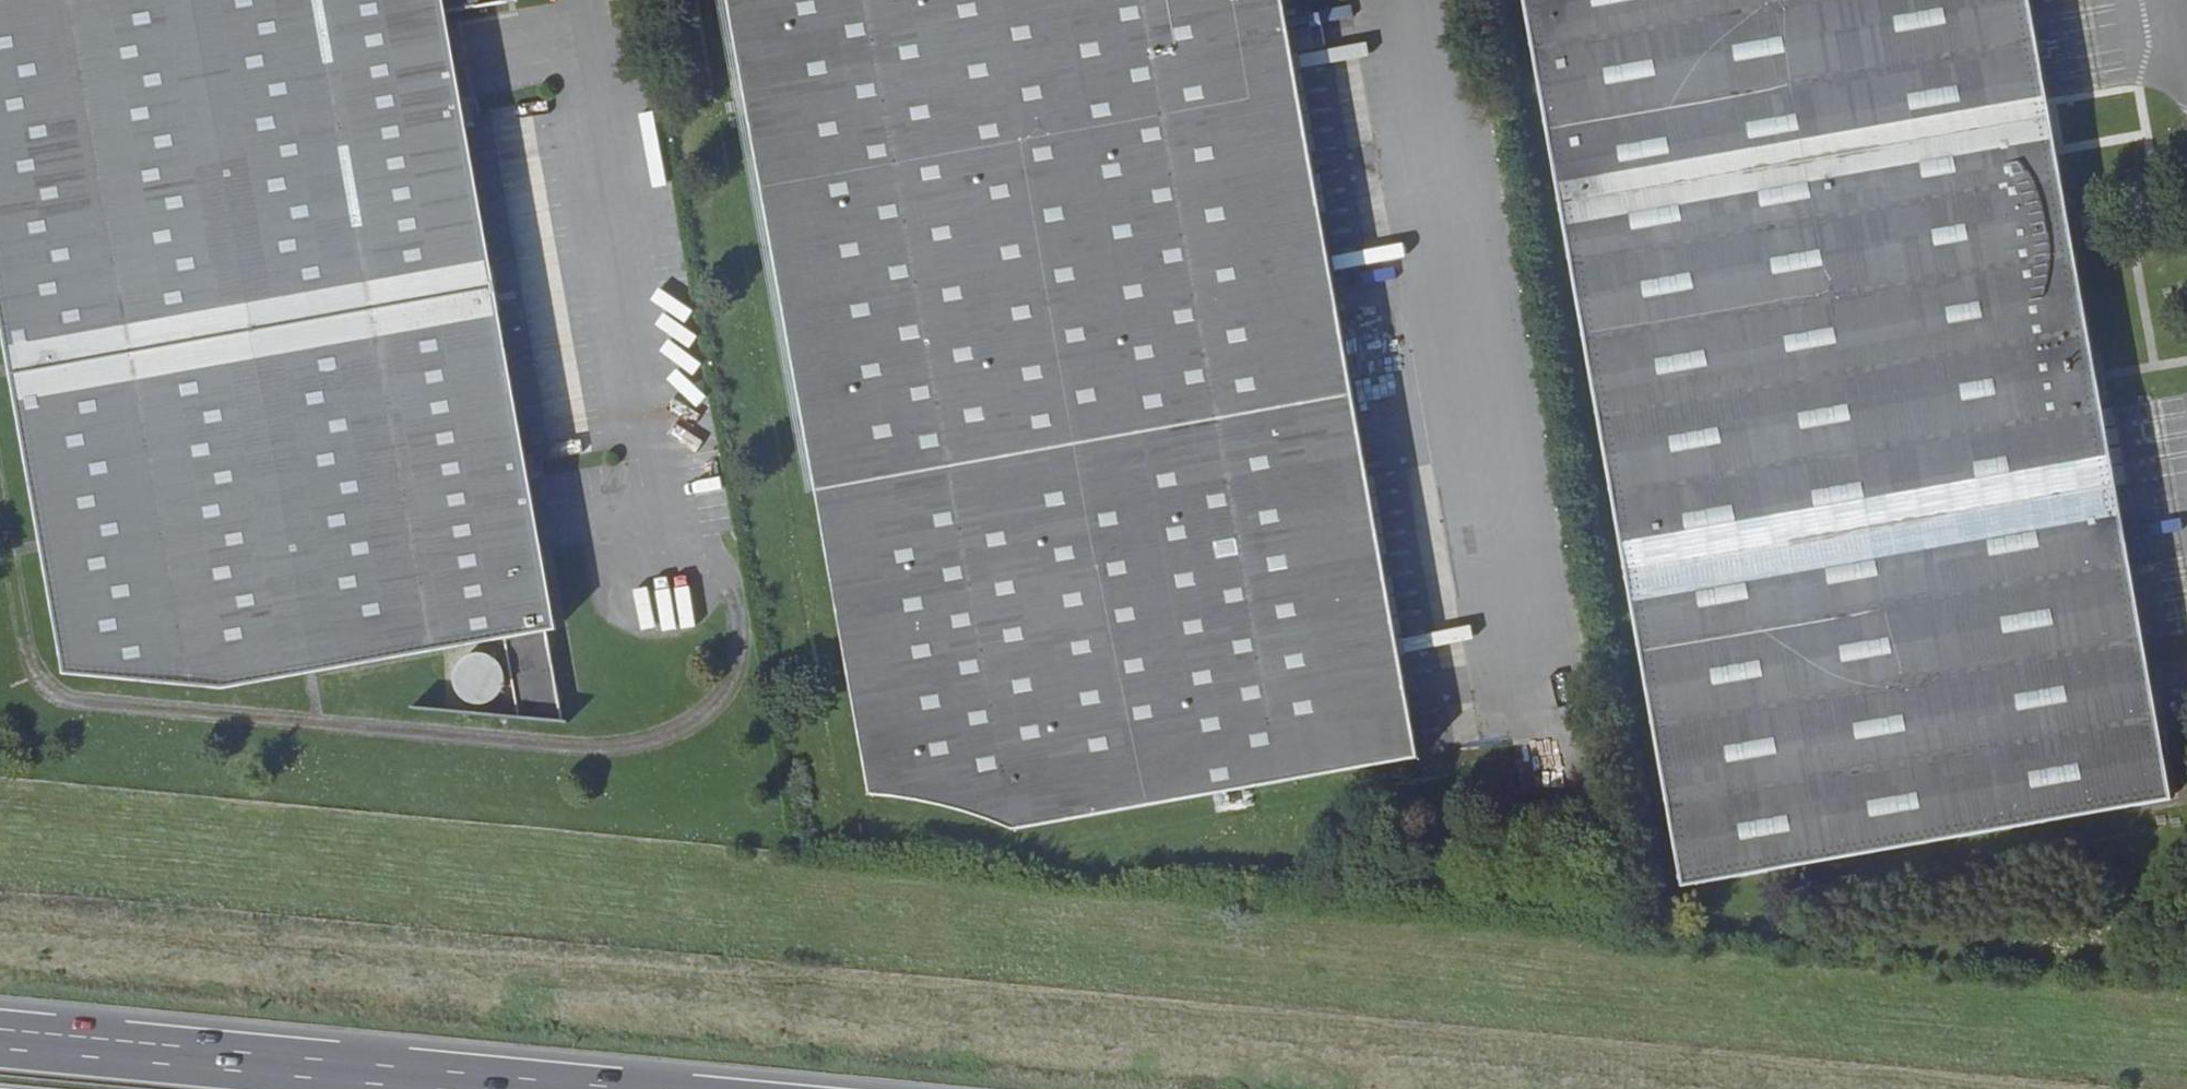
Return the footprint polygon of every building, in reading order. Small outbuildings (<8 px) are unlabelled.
[(446,14),(506,4),(505,0),(0,0),(0,307),(64,673),(223,688),(506,655),(514,727),(560,726),(544,636),(554,635),(446,14)] [(870,792),(1009,820),(1414,749),(1281,0),(730,0),(870,792)] [(1664,0),(1516,0),(1521,25),(1664,0)] [(1521,25),(1679,891),(2167,802),(2022,0),(1664,0),(1521,25)] [(472,673),(469,679),(469,682),(470,689),(475,695),(479,698),(486,700),(493,699),(500,695),(503,690),(505,684),(504,678),(501,672),(496,667),(489,664),(481,665),(475,668),(472,673)]
